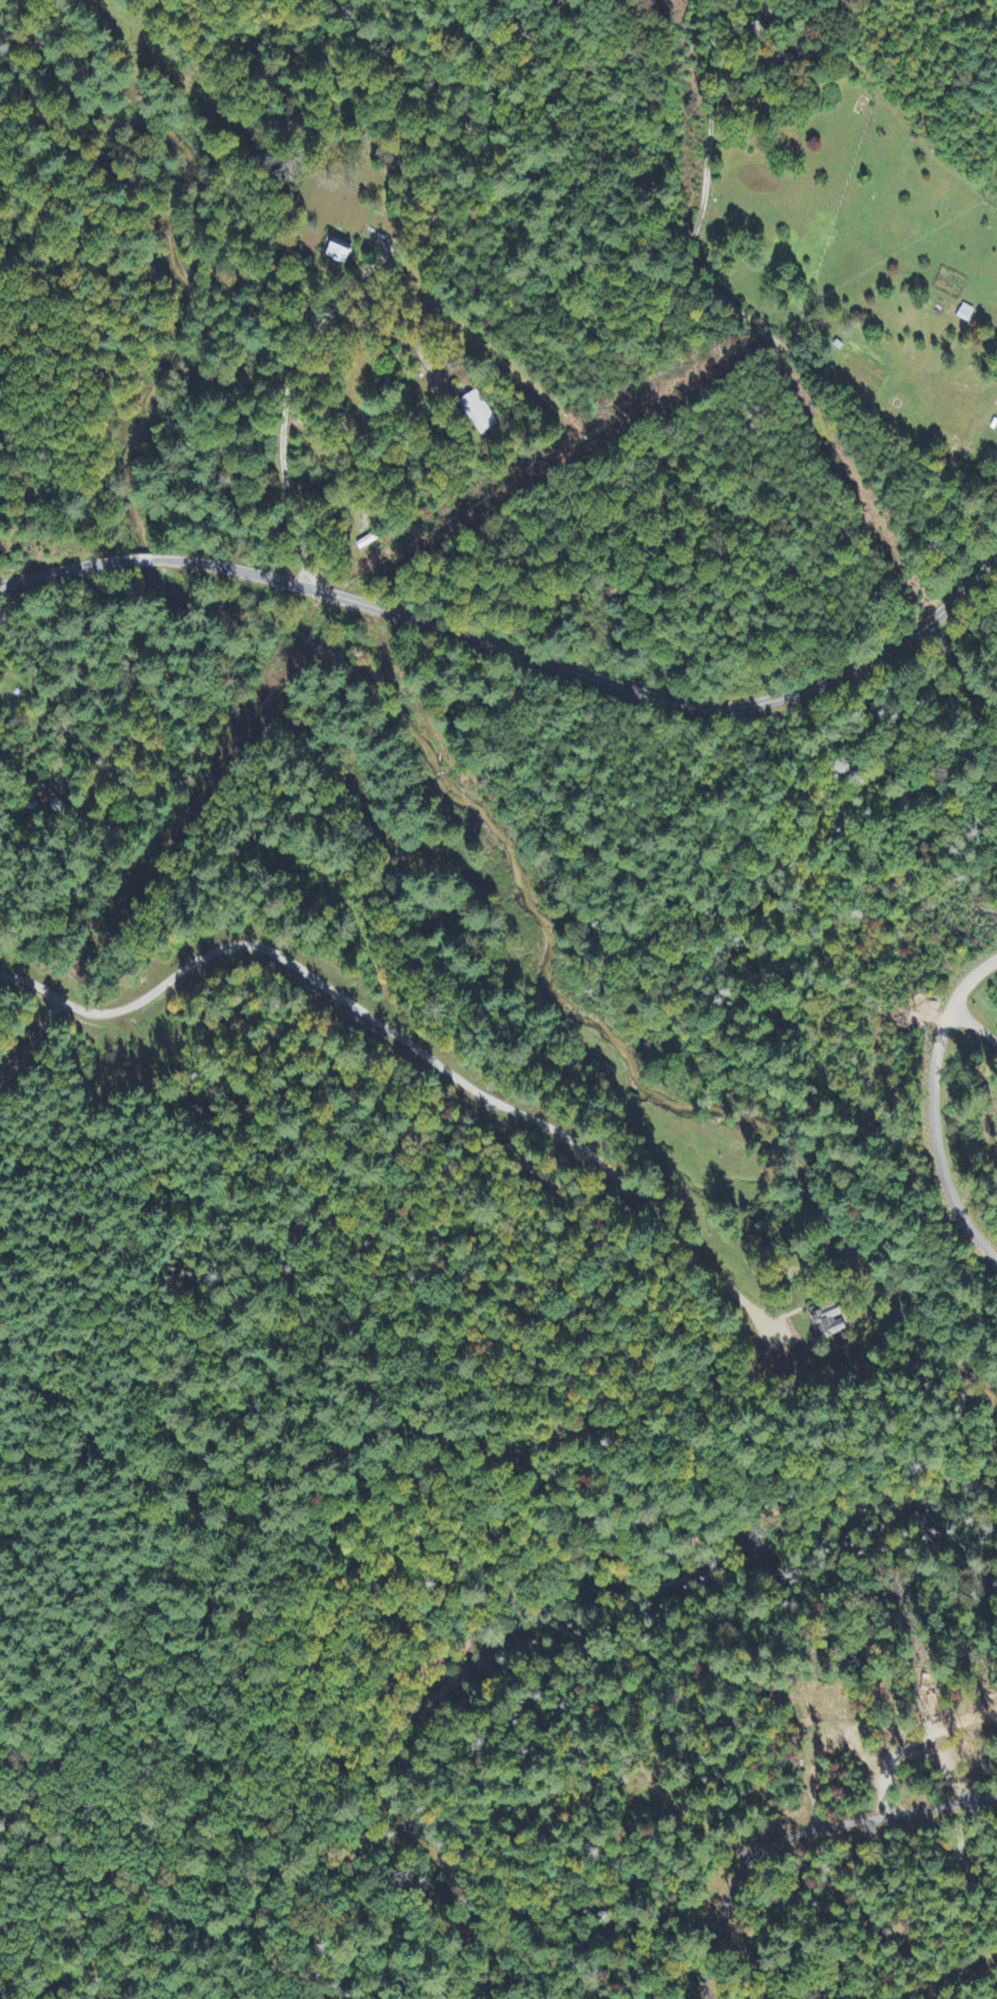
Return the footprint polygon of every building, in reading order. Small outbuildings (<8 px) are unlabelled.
[(352,254),(334,244),(327,257),(345,267),(352,254)] [(458,404),(481,438),(499,427),(477,392),(458,404)] [(931,1725),(941,1724),(939,1690),(923,1690),(923,1699),(929,1699),(931,1725)]
